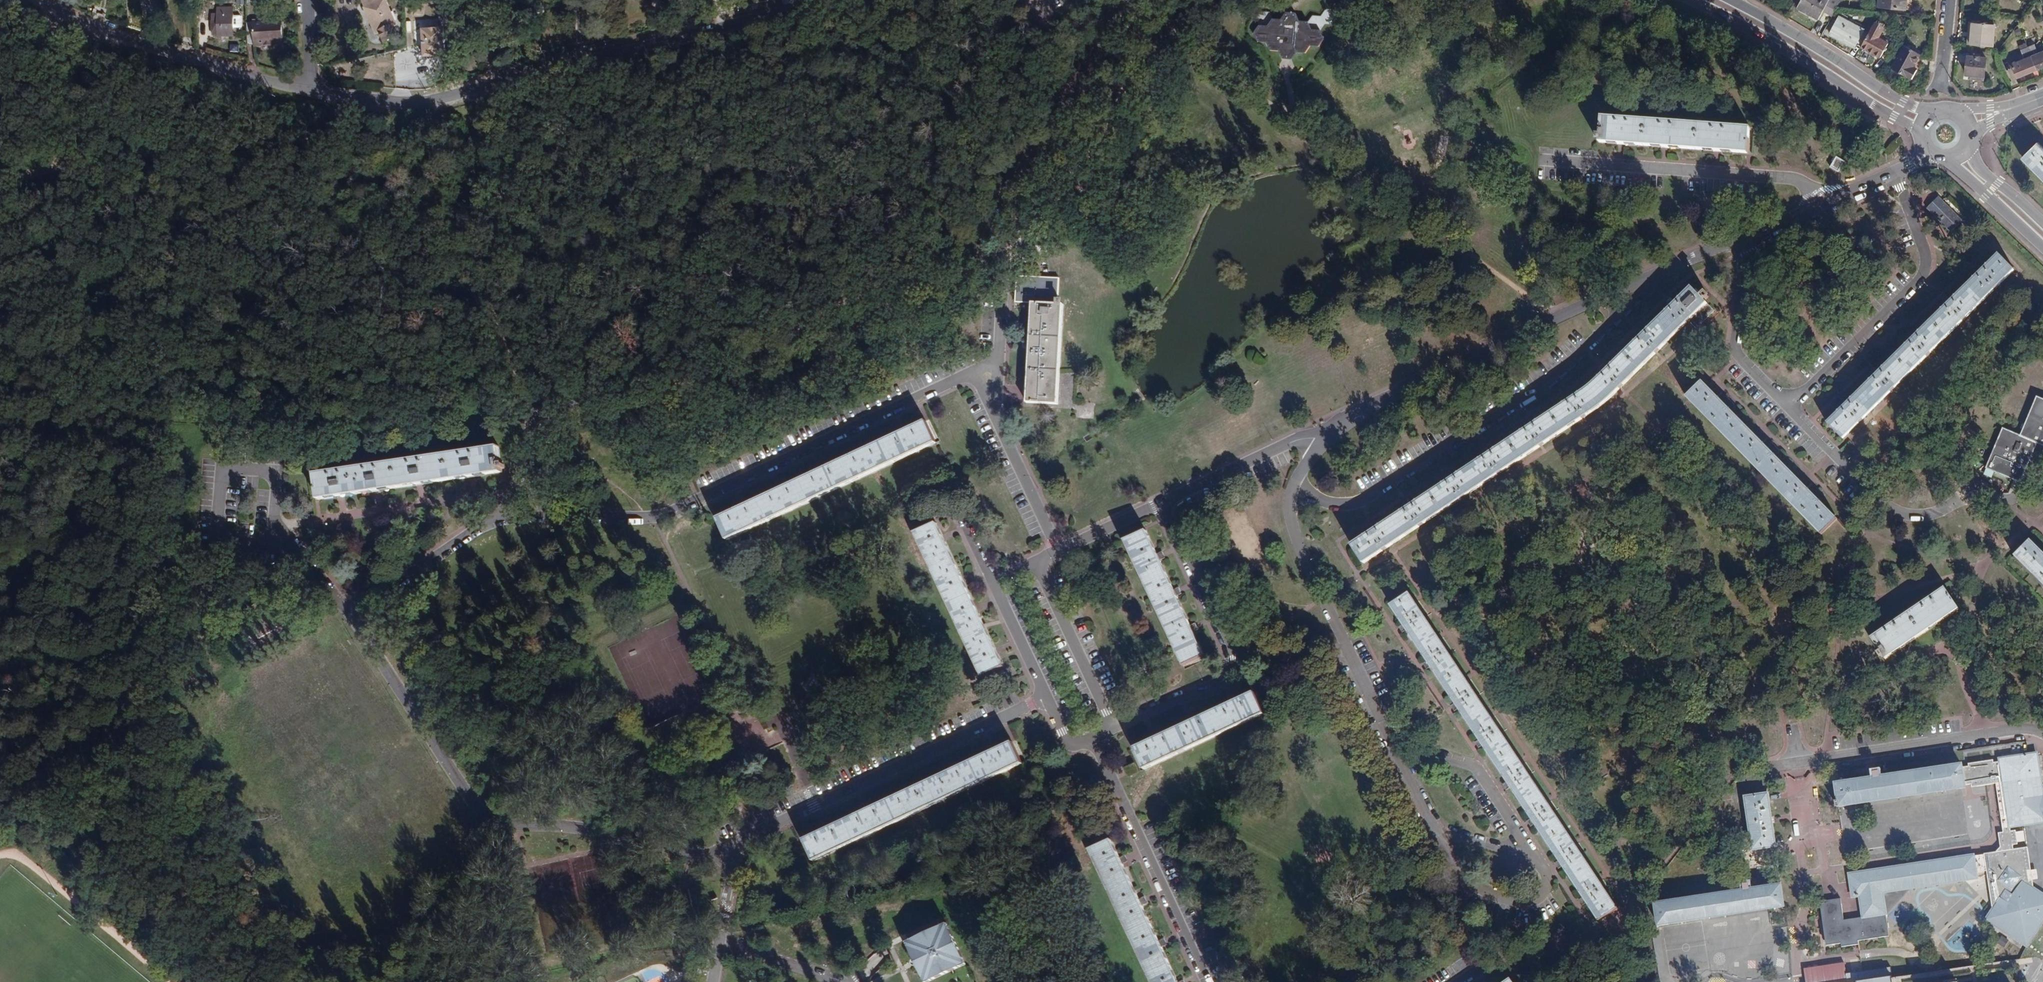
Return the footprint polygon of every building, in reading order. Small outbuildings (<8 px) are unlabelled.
[(385,0),(362,0),(361,0),(365,10),(367,10),(373,24),(372,25),(376,33),(380,32),(384,41),(397,36),(393,26),(396,24),(385,0)] [(1835,10),(1836,8),(1841,0),(1801,0),(1797,8),(1818,19),(1822,11),(1826,5),(1835,10)] [(1878,7),(1906,9),(1907,0),(1879,0),(1878,7)] [(1822,11),(1832,16),(1835,10),(1826,5),(1822,11)] [(219,35),(219,36),(233,36),(232,8),(217,9),(218,15),(212,15),(213,35),(219,35)] [(1267,43),(1270,50),(1279,51),(1284,44),(1293,44),(1296,52),(1304,53),(1310,46),(1318,47),(1324,39),(1320,31),(1312,31),(1308,23),(1299,22),(1295,14),(1287,13),(1281,20),(1273,19),(1268,27),(1260,27),(1254,34),(1259,42),(1267,43)] [(1829,34),(1855,48),(1864,30),(1839,16),(1829,34)] [(283,44),(282,22),(246,23),(247,46),(283,44)] [(1993,46),(1995,25),(1973,23),(1971,36),(1968,36),(1967,44),(1993,46)] [(435,57),(438,57),(445,57),(444,29),(423,30),(424,58),(432,57),(435,57)] [(1888,43),(1869,33),(1861,47),(1881,58),(1888,43)] [(1283,59),(1291,60),(1296,52),(1293,44),(1284,44),(1279,51),(1283,59)] [(2038,53),(2034,44),(2027,47),(2031,56),(2038,53)] [(1912,66),(1919,54),(1904,46),(1891,68),(1912,79),(1918,69),(1912,66)] [(2027,47),(2021,50),(2024,59),(2031,56),(2027,47)] [(2038,53),(2031,56),(2037,71),(2042,69),(2042,51),(2038,53)] [(1966,75),(1985,77),(1986,58),(1967,56),(1966,75)] [(2011,64),(2017,79),(2037,71),(2031,56),(2024,59),(2011,64)] [(1599,142),(1752,154),(1754,128),(1602,116),(1599,142)] [(2022,157),(2042,178),(2042,147),(2038,142),(2022,157)] [(1884,149),(1875,144),(1869,154),(1878,159),(1884,149)] [(1829,162),(1835,167),(1842,157),(1836,152),(1829,162)] [(1939,198),(1927,209),(1950,233),(1962,221),(1939,198)] [(1827,422),(1842,438),(2013,270),(1998,255),(1827,422)] [(1015,301),(1032,302),(1062,304),(1062,300),(1059,300),(1060,278),(1017,276),(1015,301)] [(1362,562),(1601,404),(1690,319),(1706,303),(1704,300),(1700,297),(1691,287),(1586,390),(1351,545),(1362,562)] [(1058,404),(1063,304),(1062,304),(1032,302),(1026,402),(1058,404)] [(1698,326),(1714,311),(1706,303),(1690,319),(1698,326)] [(1821,534),(1836,519),(1702,381),(1687,396),(1821,534)] [(2037,397),(2020,436),(2003,429),(1986,468),(2019,482),(2036,443),(2042,446),(2042,400),(2037,397)] [(558,420),(555,410),(545,413),(548,422),(558,420)] [(727,539),(936,442),(926,421),(826,469),(718,519),(727,539)] [(318,499),(502,472),(502,468),(501,464),(499,447),(315,473),(318,499)] [(1004,666),(936,523),(915,533),(982,676),(1004,666)] [(1204,656),(1145,530),(1124,540),(1183,665),(1204,656)] [(2042,582),(2042,553),(2030,539),(2015,554),(2042,582)] [(1882,655),(1884,658),(1958,608),(1944,588),(1871,638),(1880,652),(1878,654),(1880,656),(1882,655)] [(1598,920),(1617,908),(1408,593),(1390,605),(1598,920)] [(1264,713),(1254,693),(1134,748),(1144,769),(1264,713)] [(814,860),(1023,763),(1013,742),(804,840),(814,860)] [(1961,764),(1918,771),(1921,794),(1967,787),(1966,785),(1973,784),(1973,787),(1985,785),(1981,773),(2000,767),(2017,762),(2040,778),(2040,776),(2037,753),(2034,753),(2033,749),(2027,750),(2028,754),(1999,759),(1999,761),(1993,762),(1992,760),(1967,763),(1968,766),(1961,767),(1961,764)] [(1841,898),(1819,901),(1825,941),(1828,944),(1856,940),(1858,949),(1857,940),(1888,935),(1881,891),(1976,878),(1975,872),(1986,871),(1991,910),(1984,920),(2024,947),(2042,920),(2042,897),(2033,889),(2032,880),(2027,881),(2026,871),(2030,871),(2027,847),(2013,849),(2012,845),(2017,845),(2014,830),(2010,831),(2009,827),(2042,822),(2042,796),(2040,778),(2017,762),(2000,767),(1981,773),(1985,785),(1998,783),(2003,820),(2005,831),(2000,832),(2001,836),(2002,846),(1996,852),(1984,853),(1984,854),(1973,856),(1973,855),(1849,873),(1853,896),(1860,895),(1863,917),(1844,920),(1841,898)] [(1125,768),(1129,777),(1138,772),(1134,764),(1125,768)] [(1854,780),(1858,804),(1921,794),(1918,771),(1854,780)] [(1858,804),(1854,780),(1835,783),(1837,801),(1835,801),(1836,806),(1838,806),(1838,807),(1858,804)] [(1775,847),(1768,793),(1744,797),(1752,850),(1775,847)] [(1153,981),(1178,981),(1111,840),(1090,849),(1153,981)] [(1785,907),(1781,884),(1654,903),(1658,926),(1785,907)] [(946,930),(944,926),(912,940),(914,945),(910,947),(916,960),(919,959),(921,964),(919,966),(924,977),(929,974),(931,979),(962,965),(960,960),(965,958),(951,928),(946,930)] [(1845,961),(1814,965),(1801,966),(1803,981),(1893,981),(1891,967),(1849,973),(1847,973),(1845,961)]
